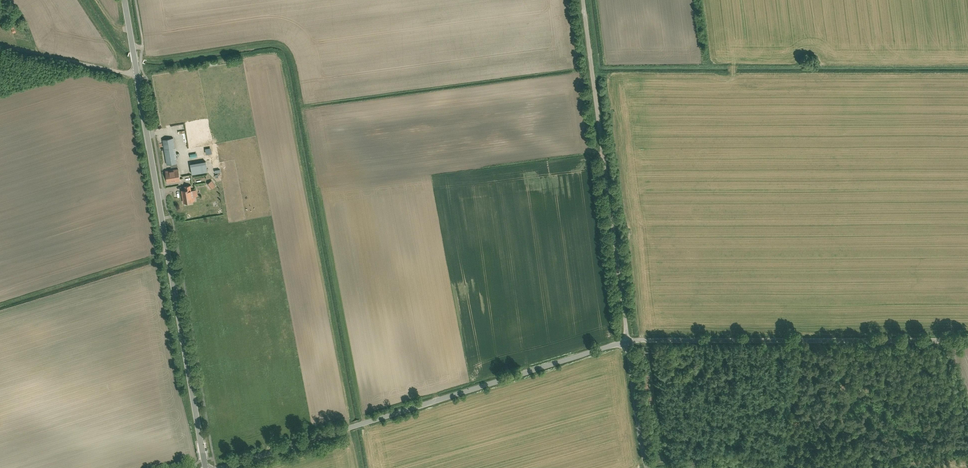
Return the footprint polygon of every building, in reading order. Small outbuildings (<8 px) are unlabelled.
[(174,138),(164,140),(168,164),(172,164),(178,162),(174,138)] [(207,171),(205,161),(191,164),(193,173),(207,171)] [(180,181),(178,169),(166,171),(168,183),(180,181)] [(212,180),(208,184),(212,189),(217,185),(212,180)] [(192,190),(191,185),(186,185),(186,190),(182,190),(184,202),(195,200),(195,196),(198,196),(197,189),(192,190)]
